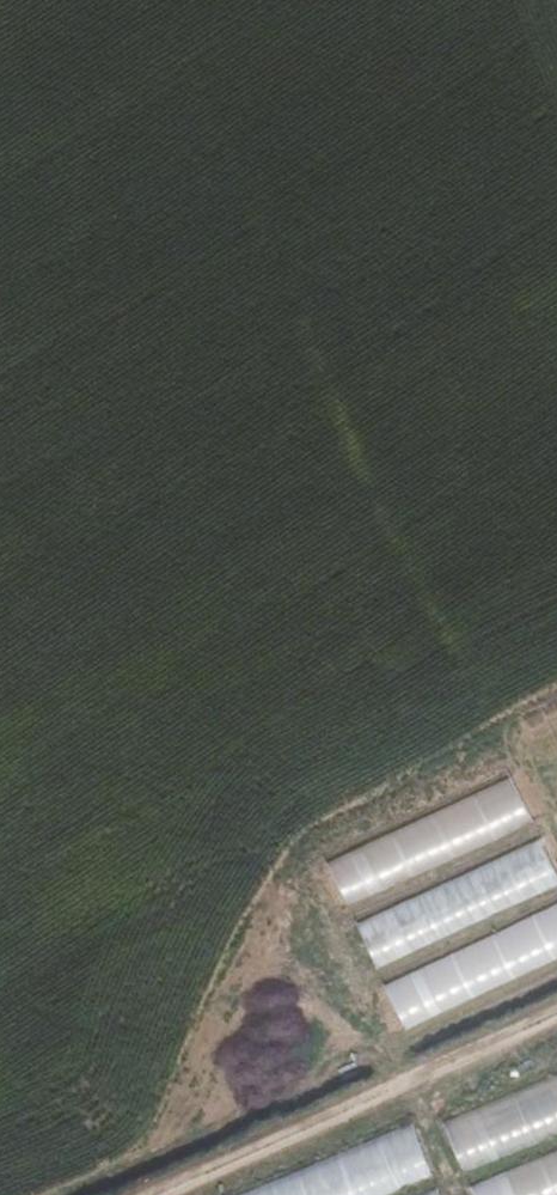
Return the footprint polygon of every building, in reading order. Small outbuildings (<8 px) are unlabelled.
[(556,1133),(556,1076),(489,1100),(494,1115),(472,1124),(475,1133),(455,1141),(464,1166),(556,1133)]
